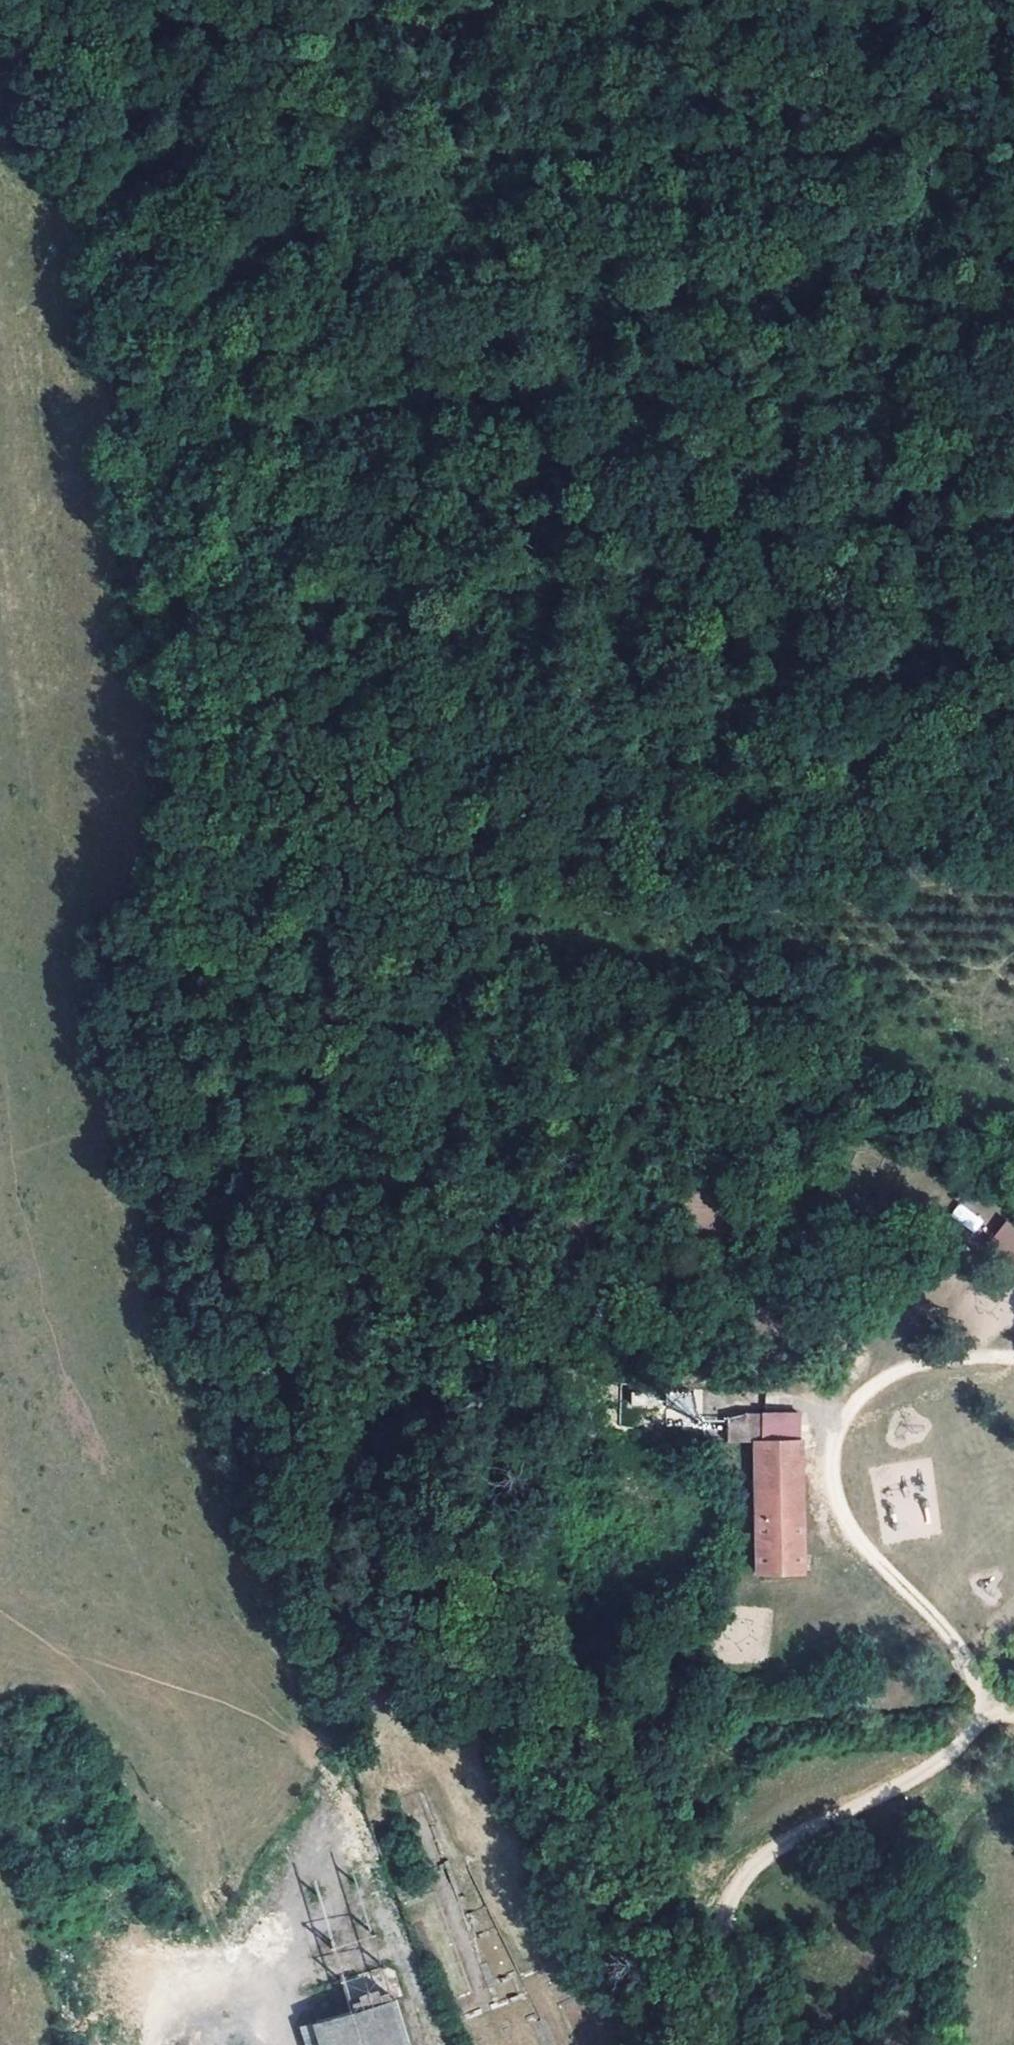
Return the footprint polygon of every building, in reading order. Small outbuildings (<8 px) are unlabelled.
[(960,1203),(951,1214),(974,1232),(983,1220),(960,1203)] [(1013,1290),(1013,1253),(992,1238),(975,1262),(1013,1290)] [(784,1444),(792,1444),(791,1416),(783,1417),(784,1444)] [(745,1446),(746,1451),(754,1577),(798,1575),(792,1444),(784,1444),(783,1417),(775,1417),(734,1419),(734,1430),(716,1431),(717,1448),(745,1446)] [(325,1947),(343,2007),(389,1994),(369,1932),(325,1947)] [(312,2017),(321,2044),(405,2044),(389,1994),(343,2007),(312,2017)] [(312,2017),(294,2023),(301,2044),(321,2044),(312,2017)]
